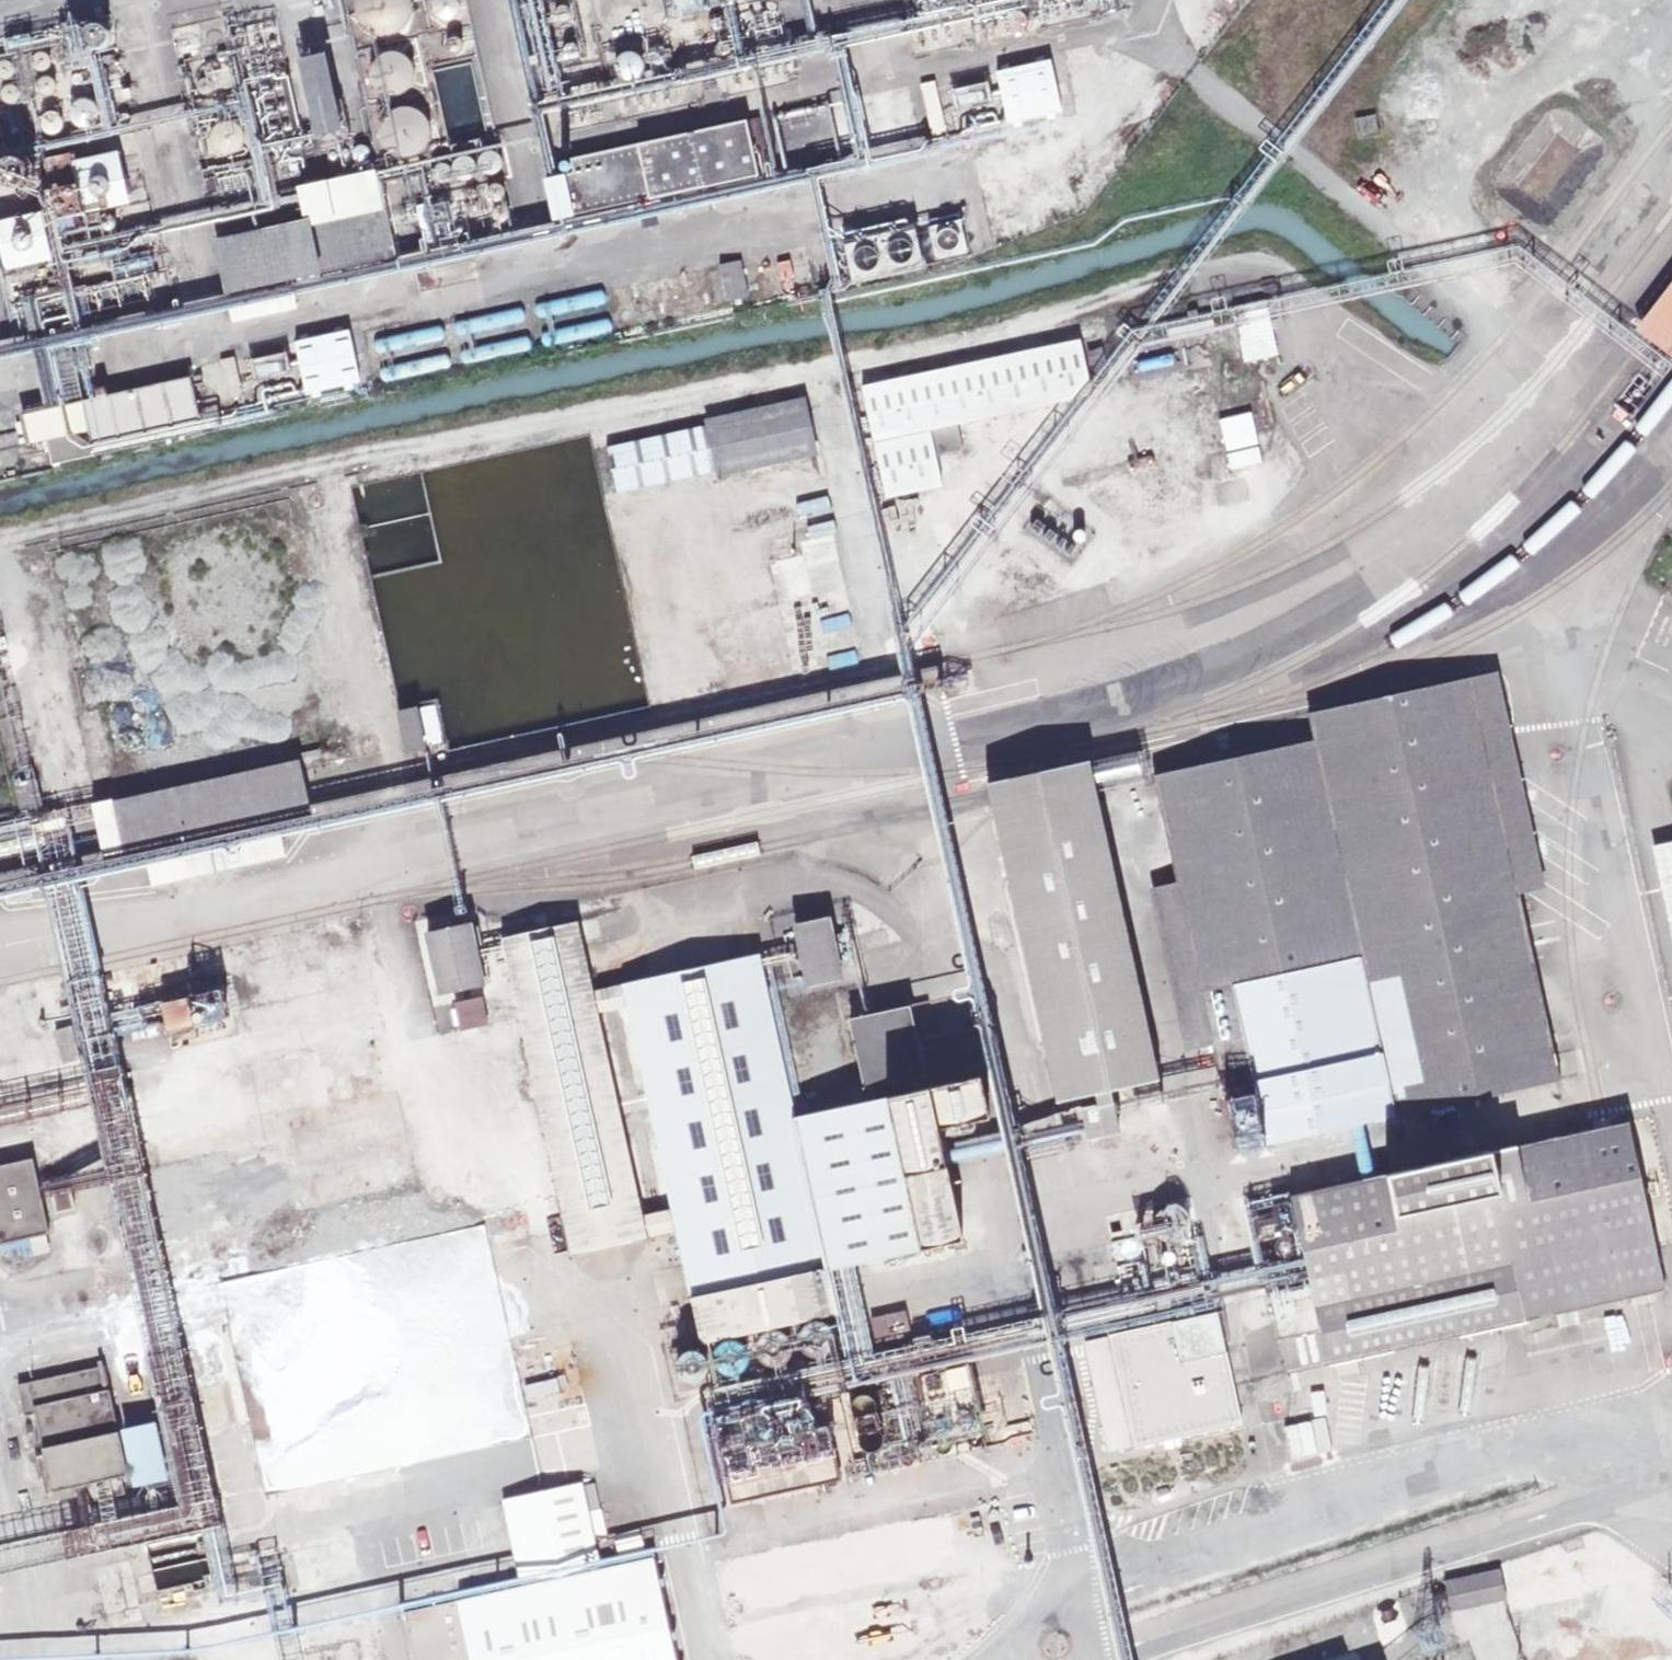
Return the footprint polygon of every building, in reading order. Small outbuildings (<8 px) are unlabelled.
[(412,8),(411,2),(411,0),(357,0),(356,2),(356,8),(356,14),(358,19),(361,25),(365,29),(370,32),(375,35),(381,36),(387,36),(393,35),(398,32),(403,29),(407,25),(410,19),(411,14),(412,8)] [(457,15),(459,13),(460,11),(460,8),(460,5),(460,2),(459,0),(434,0),(433,2),(433,5),(433,8),(434,11),(435,14),(436,16),(439,18),(441,19),(444,20),(447,20),(450,20),(452,19),(455,17),(457,15)] [(737,0),(673,0),(676,14),(737,2),(737,0)] [(1133,8),(1131,0),(917,0),(921,25),(934,23),(936,32),(923,34),(925,47),(949,43),(948,35),(977,30),(975,17),(1029,8),(1032,25),(1133,8)] [(571,16),(572,13),(571,10),(569,8),(567,6),(564,6),(560,6),(558,8),(556,10),(555,13),(555,16),(557,19),(559,21),(562,22),(565,22),(568,21),(570,19),(571,16)] [(1025,30),(1027,26),(1027,22),(1026,18),(1024,14),(1020,12),(1016,11),(1012,11),(1008,14),(1006,17),(1004,21),(1004,25),(1006,29),(1009,32),(1013,34),(1017,34),(1021,32),(1025,30)] [(726,27),(726,24),(725,20),(723,18),(720,16),(717,16),(713,16),(711,18),(709,21),(708,24),(708,28),(710,31),(712,33),(716,34),(719,34),(722,33),(725,30),(726,27)] [(108,44),(109,40),(109,36),(108,32),(105,29),(101,27),(97,26),(93,27),(89,30),(87,33),(86,38),(87,42),(89,45),(92,48),(96,49),(101,49),(105,47),(108,44)] [(224,42),(224,38),(223,35),(221,32),(218,30),(214,30),(211,30),(208,32),(206,35),(205,39),(205,42),(207,45),(209,47),(213,49),(216,48),(219,47),(222,45),(224,42)] [(198,52),(200,48),(200,44),(199,40),(197,37),(193,34),(189,33),(185,34),(182,36),(179,40),(178,44),(178,48),(180,51),(183,54),(187,56),(191,56),(195,55),(198,52)] [(460,52),(462,49),(463,48),(463,46),(463,44),(462,41),(461,40),(460,38),(458,38),(457,37),(455,37),(452,37),(450,38),(449,39),(447,42),(447,44),(447,47),(449,50),(451,52),(453,53),(455,53),(458,52),(460,52)] [(729,56),(730,55),(730,53),(731,52),(730,48),(728,45),(727,44),(725,44),(724,43),(722,43),(720,43),(719,44),(716,46),(715,47),(715,49),(714,51),(715,54),(716,56),(717,57),(720,59),(723,59),(725,59),(728,57),(729,56)] [(581,54),(581,50),(579,47),(576,45),(573,44),(570,44),(567,45),(564,47),(563,50),(562,54),(563,57),(565,60),(568,62),(572,62),(575,62),(578,60),(580,57),(581,54)] [(53,65),(53,61),(52,58),(50,54),(47,52),(43,52),(39,52),(36,54),(33,57),(32,61),(32,65),(34,68),(37,71),(41,73),(44,73),(48,71),(51,69),(53,65)] [(411,84),(413,80),(414,75),(413,71),(412,66),(410,62),(408,59),(404,56),(400,53),(396,52),(391,52),(387,53),(383,54),(379,56),(376,59),(373,63),(371,67),(371,72),(371,76),(372,81),(374,85),(376,88),(380,91),(384,93),(388,95),(393,95),(397,94),(401,93),(405,91),(408,87),(411,84)] [(643,72),(644,68),(644,65),(644,62),(643,60),(641,57),(639,55),(636,53),(633,52),(630,52),(627,52),(624,53),(622,54),(619,56),(617,59),(616,61),(615,64),(615,67),(616,70),(617,73),(619,76),(621,78),(623,79),(626,80),(629,81),(632,81),(635,80),(638,79),(640,77),(642,74),(643,72)] [(345,130),(326,53),(298,59),(316,137),(345,130)] [(15,69),(14,65),(12,62),(8,60),(5,60),(1,60),(0,61),(0,80),(3,81),(7,81),(10,79),(13,77),(15,73),(15,69)] [(1053,62),(1000,74),(1011,123),(1064,112),(1053,62)] [(582,83),(582,81),(582,80),(581,78),(579,75),(576,74),(575,73),(573,73),(571,74),(568,76),(567,77),(566,78),(566,80),(566,82),(566,85),(567,86),(570,89),(571,89),(573,90),(577,89),(578,89),(580,88),(581,86),(581,85),(582,83)] [(20,96),(20,92),(19,88),(16,85),(12,84),(8,83),(4,85),(1,87),(0,89),(0,99),(2,102),(5,104),(9,105),(13,105),(16,103),(19,100),(20,96)] [(264,87),(267,136),(292,135),(290,86),(264,87)] [(938,86),(921,90),(932,138),(948,134),(938,86)] [(100,117),(100,114),(100,110),(99,107),(97,104),(95,102),(92,100),(89,99),(86,98),(83,98),(80,99),(76,100),(74,102),(72,105),(70,108),(69,111),(69,114),(69,117),(70,121),(72,123),(74,126),(77,128),(80,129),(83,130),(86,130),(90,129),(93,128),(95,125),(98,123),(99,120),(100,117)] [(423,149),(427,145),(429,140),(430,135),(430,130),(430,125),(428,120),(425,116),(421,112),(417,109),(412,108),(407,107),(401,107),(396,109),(392,111),(388,115),(384,119),(382,123),(381,128),(381,134),(382,139),(384,143),(386,148),(390,151),(395,154),(400,156),(405,157),(410,156),(415,155),(420,153),(423,149)] [(60,134),(63,131),(65,126),(65,122),(63,117),(60,114),(56,112),(52,111),(47,113),(43,115),(41,119),(40,124),(41,129),(43,133),(47,135),(51,137),(56,136),(60,134)] [(1379,135),(1375,115),(1355,119),(1360,139),(1379,135)] [(569,217),(759,176),(772,173),(759,118),(570,159),(573,172),(546,178),(552,205),(557,204),(560,214),(568,212),(569,217)] [(241,151),(243,148),(245,144),(246,141),(246,137),(246,133),(245,130),(242,126),(240,124),(236,121),(233,120),(229,119),(225,120),(222,121),(218,122),(215,125),(213,128),(211,131),(210,135),(210,139),(210,142),(212,146),(214,149),(216,152),(220,154),(223,155),(227,156),(231,156),(235,155),(238,153),(241,151)] [(131,204),(118,151),(72,161),(84,215),(131,204)] [(501,169),(502,165),(502,161),(501,156),(498,153),(493,151),(489,151),(485,152),(481,155),(479,159),(478,163),(479,168),(481,171),(485,174),(489,175),(494,175),(498,173),(501,169)] [(473,178),(475,174),(477,170),(477,166),(475,162),(472,159),(468,157),(463,157),(459,158),(456,161),(453,165),(453,169),(454,174),(456,177),(460,180),(464,181),(469,180),(473,178)] [(27,177),(28,174),(28,171),(27,168),(25,165),(24,162),(21,160),(19,159),(16,158),(12,158),(9,158),(6,159),(4,161),(1,163),(0,165),(0,180),(2,183),(4,185),(7,186),(10,187),(13,187),(16,187),(19,186),(22,184),(24,182),(26,180),(27,177)] [(571,170),(572,168),(572,167),(571,165),(570,163),(569,162),(567,162),(565,162),(563,163),(561,165),(561,167),(561,169),(563,171),(564,172),(566,172),(568,172),(570,171),(571,170)] [(449,181),(451,178),(452,175),(453,172),(451,168),(449,165),(446,164),(442,163),(439,164),(436,166),(434,169),(433,173),(434,176),(435,179),(438,182),(442,183),(445,183),(449,181)] [(383,208),(376,171),(297,187),(305,225),(383,208)] [(504,198),(506,195),(506,192),(505,188),(502,186),(499,184),(496,183),(492,184),(489,186),(488,189),(487,193),(487,196),(489,199),(492,202),(495,203),(499,202),(502,201),(504,198)] [(510,218),(511,215),(511,211),(510,208),(507,205),(504,204),(500,204),(496,205),(494,207),(492,210),(491,214),(492,218),(494,221),(497,223),(501,224),(505,223),(508,221),(510,218)] [(226,295),(394,257),(383,208),(305,225),(215,245),(226,295)] [(42,212),(0,221),(0,246),(6,272),(53,260),(42,212)] [(923,267),(916,229),(843,245),(851,283),(923,267)] [(750,297),(741,260),(719,265),(727,302),(750,297)] [(817,283),(812,263),(791,267),(795,287),(817,283)] [(1635,330),(1671,359),(1671,281),(1635,330)] [(232,322),(296,308),(292,286),(227,300),(232,322)] [(1279,355),(1267,301),(1232,308),(1244,363),(1279,355)] [(347,329),(293,342),(305,396),(360,384),(347,329)] [(958,423),(1093,394),(1082,340),(864,386),(887,497),(943,485),(937,456),(964,450),(958,423)] [(1109,376),(1105,356),(1090,359),(1094,379),(1109,376)] [(235,359),(205,364),(209,397),(240,393),(235,359)] [(204,432),(192,376),(22,414),(29,444),(89,431),(94,457),(204,432)] [(816,454),(804,399),(707,420),(708,425),(607,448),(616,492),(718,470),(719,475),(816,454)] [(1228,452),(1230,466),(1262,461),(1260,447),(1228,452)] [(1040,548),(1069,545),(1065,511),(1036,514),(1040,548)] [(808,566),(840,561),(836,534),(799,540),(801,556),(774,561),(779,598),(812,593),(808,566)] [(1546,887),(1499,672),(1472,678),(1520,893),(1546,887)] [(1561,1080),(1520,893),(1472,678),(1310,714),(1315,739),(1153,775),(1176,882),(1212,1045),(1224,1098),(1256,1091),(1268,1145),(1561,1080)] [(428,749),(419,706),(396,711),(405,754),(428,749)] [(1093,774),(1090,761),(987,784),(990,797),(1000,845),(1103,822),(1093,774)] [(279,822),(313,814),(303,768),(115,810),(125,856),(145,851),(153,886),(287,856),(279,822)] [(45,812),(35,769),(23,771),(15,773),(23,811),(34,809),(35,815),(45,812)] [(35,815),(34,809),(23,811),(28,830),(38,828),(35,815)] [(1163,1093),(1103,822),(1000,845),(1057,1102),(1095,1094),(1111,1090),(1133,1086),(1136,1099),(1163,1093)] [(1654,846),(1671,930),(1671,842),(1654,846)] [(1212,1045),(1176,882),(1151,887),(1186,1051),(1212,1045)] [(845,979),(831,915),(792,924),(806,988),(845,979)] [(488,985),(473,921),(424,933),(439,996),(488,985)] [(579,921),(502,938),(572,1254),(649,1237),(644,1215),(599,1012),(595,991),(579,921)] [(796,1117),(761,955),(624,984),(629,1006),(672,1208),(677,1230),(702,1343),(839,1313),(829,1270),(796,1117)] [(624,984),(595,991),(599,1012),(629,1006),(624,984)] [(167,1040),(228,1031),(222,992),(161,1001),(167,1040)] [(488,1024),(482,997),(455,1003),(461,1030),(488,1024)] [(925,1073),(911,1007),(852,1019),(866,1086),(925,1073)] [(84,1058),(77,1026),(60,1029),(68,1062),(84,1058)] [(981,1076),(931,1087),(940,1129),(990,1118),(981,1076)] [(829,1270),(964,1241),(940,1129),(931,1087),(796,1117),(829,1270)] [(1120,1132),(1111,1090),(1095,1094),(1097,1103),(1080,1107),(1087,1139),(1120,1132)] [(1666,1291),(1629,1121),(1291,1195),(1310,1282),(1269,1291),(1287,1375),(1666,1291)] [(1357,1172),(1369,1171),(1364,1125),(1352,1126),(1357,1172)] [(34,1159),(0,1166),(0,1245),(51,1234),(34,1159)] [(75,1209),(68,1174),(49,1178),(57,1213),(75,1209)] [(216,1197),(217,1194),(217,1191),(216,1187),(213,1185),(210,1184),(206,1184),(203,1185),(201,1187),(199,1190),(199,1193),(199,1197),(201,1200),(204,1201),(208,1202),(211,1202),(214,1200),(216,1197)] [(195,1213),(195,1209),(195,1208),(194,1204),(193,1202),(191,1199),(189,1198),(186,1196),(184,1195),(181,1195),(178,1195),(176,1196),(172,1197),(171,1198),(168,1201),(167,1204),(166,1206),(165,1209),(165,1212),(166,1215),(167,1217),(169,1220),(171,1222),(173,1223),(177,1225),(180,1225),(182,1225),(184,1224),(186,1224),(189,1222),(192,1220),(193,1218),(194,1215),(195,1213)] [(236,1215),(238,1212),(238,1209),(236,1206),(234,1203),(231,1202),(227,1201),(224,1202),(221,1204),(220,1207),(219,1211),(220,1214),(222,1217),(224,1219),(228,1220),(231,1219),(234,1218),(236,1215)] [(1252,1210),(1260,1240),(1285,1233),(1277,1203),(1252,1210)] [(1186,1219),(1185,1216),(1183,1212),(1182,1210),(1180,1208),(1177,1206),(1174,1205),(1171,1204),(1168,1204),(1165,1205),(1163,1206),(1159,1208),(1157,1210),(1155,1212),(1154,1216),(1153,1219),(1153,1221),(1154,1224),(1154,1226),(1156,1230),(1158,1233),(1161,1235),(1165,1236),(1168,1237),(1171,1237),(1174,1237),(1176,1236),(1180,1234),(1182,1232),(1184,1229),(1185,1225),(1186,1223),(1186,1219)] [(644,1215),(649,1237),(677,1230),(672,1208),(644,1215)] [(1114,1244),(1121,1263),(1144,1254),(1137,1235),(1114,1244)] [(432,1459),(532,1434),(506,1330),(500,1331),(493,1302),(453,1312),(460,1339),(422,1349),(431,1384),(439,1382),(444,1400),(430,1404),(433,1416),(455,1410),(461,1436),(428,1445),(432,1459)] [(913,1339),(907,1310),(872,1317),(879,1346),(913,1339)] [(1242,1424),(1217,1311),(1111,1334),(1111,1335),(1088,1340),(1113,1452),(1136,1447),(1136,1448),(1242,1424)] [(1549,1330),(1552,1373),(1586,1370),(1583,1327),(1549,1330)] [(130,1475),(106,1366),(19,1385),(26,1416),(36,1414),(53,1492),(85,1485),(89,1502),(126,1494),(122,1477),(130,1475)] [(967,1367),(948,1369),(950,1386),(969,1383),(967,1367)] [(718,1471),(833,1468),(832,1428),(810,1428),(810,1397),(752,1398),(752,1408),(730,1408),(730,1394),(716,1395),(718,1471)] [(167,1479),(154,1422),(125,1428),(138,1486),(167,1479)] [(836,1481),(836,1468),(790,1470),(791,1483),(836,1481)] [(503,1500),(522,1587),(405,1613),(415,1659),(677,1659),(654,1558),(601,1570),(582,1483),(503,1500)] [(584,1489),(598,1537),(607,1535),(594,1486),(584,1489)] [(160,1599),(210,1583),(202,1559),(152,1575),(160,1599)] [(96,1568),(100,1589),(109,1629),(144,1621),(131,1560),(96,1568)] [(1507,1598),(1501,1570),(1446,1582),(1452,1610),(1507,1598)] [(109,1629),(100,1589),(53,1599),(62,1639),(109,1629)]
